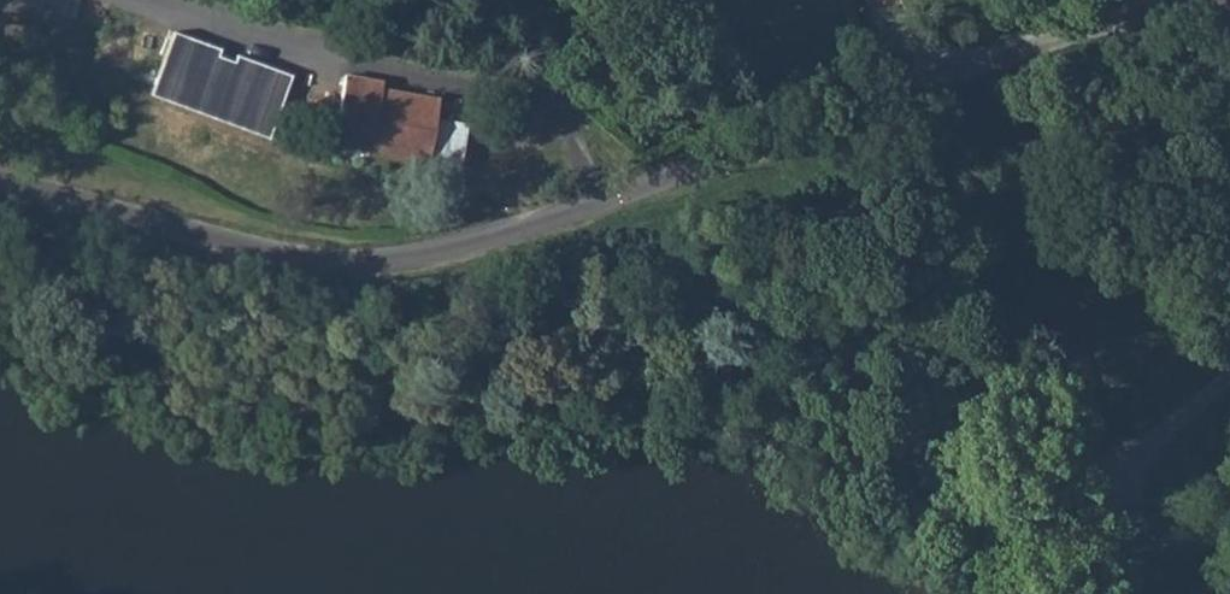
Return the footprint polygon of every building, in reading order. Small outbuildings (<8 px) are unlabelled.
[(173,30),(151,93),(272,136),(294,73),(173,30)] [(350,75),(337,141),(430,159),(443,98),(384,86),(384,81),(350,75)]
